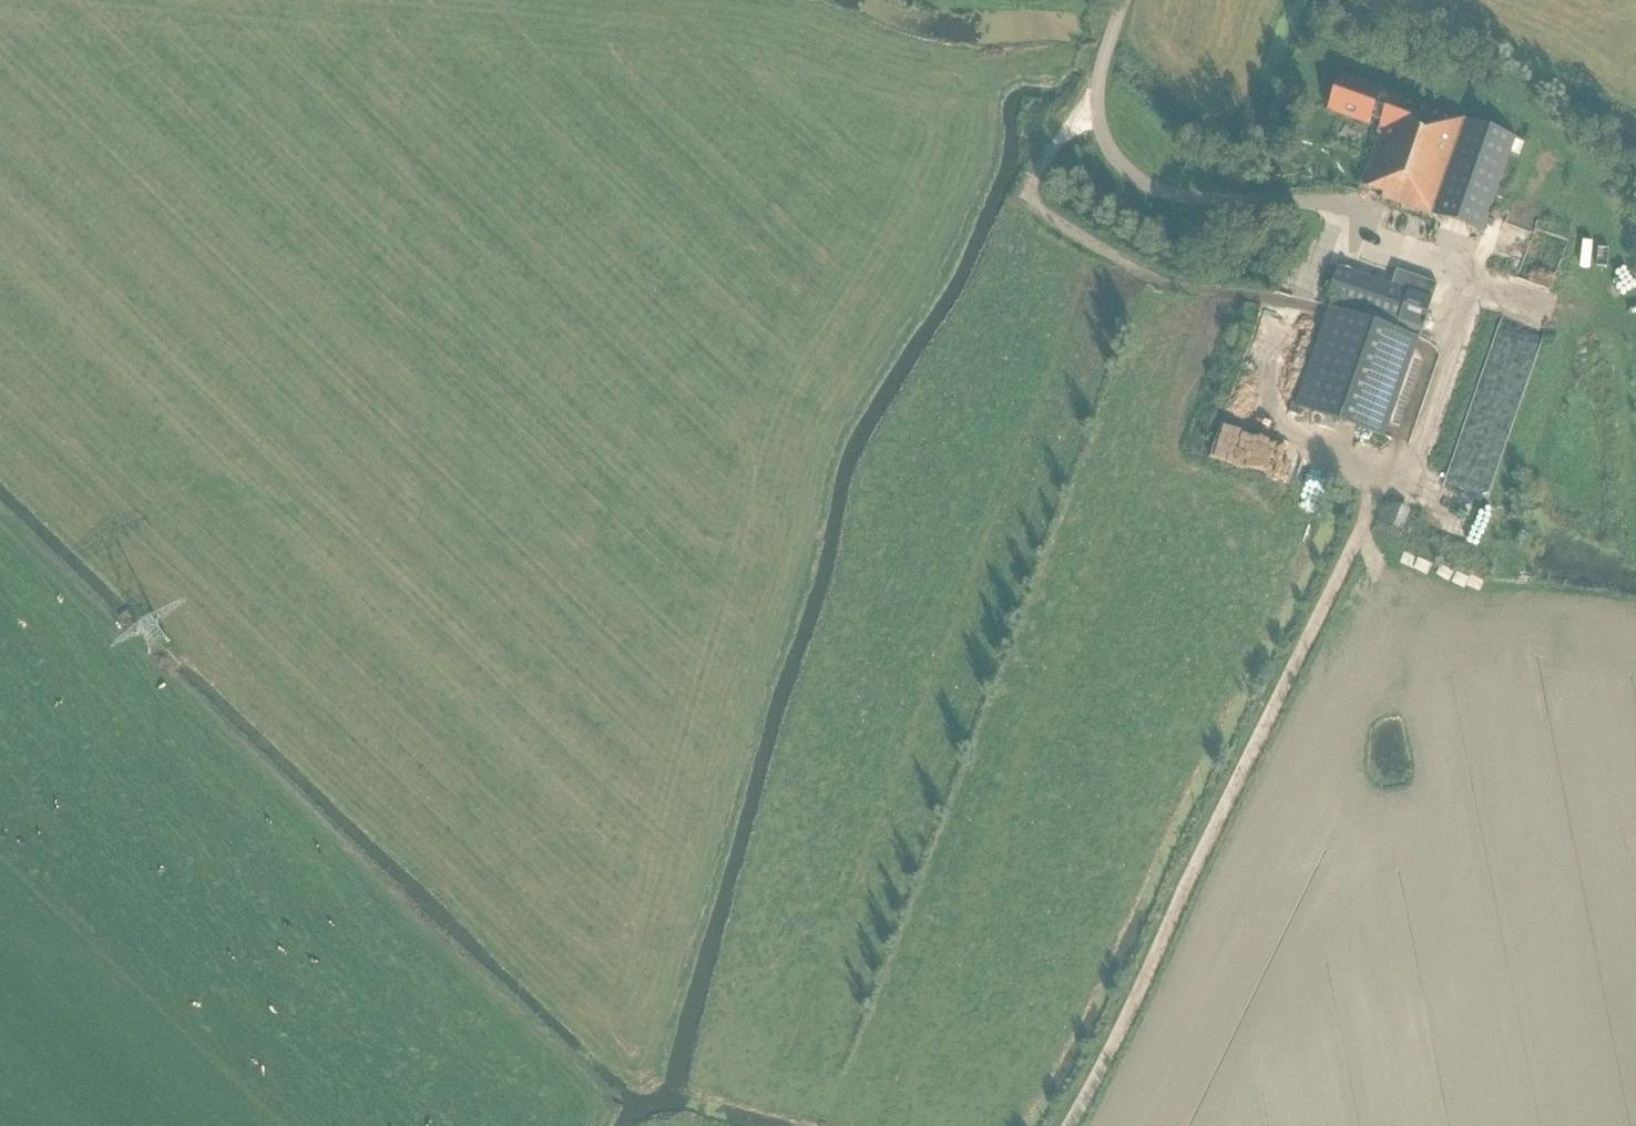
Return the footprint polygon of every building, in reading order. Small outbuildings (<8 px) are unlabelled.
[(1466,119),(1375,87),(1375,85),(1345,74),(1335,101),(1366,112),(1366,110),(1385,116),(1361,186),(1384,193),(1382,197),(1434,215),(1466,119)] [(1515,135),(1466,119),(1434,215),(1483,231),(1515,135)] [(1382,436),(1431,300),(1337,266),(1326,296),(1331,297),(1293,405),(1382,436)] [(1450,486),(1491,499),(1535,355),(1520,351),(1527,329),(1538,333),(1539,329),(1524,324),(1515,353),(1492,346),(1450,486)]
